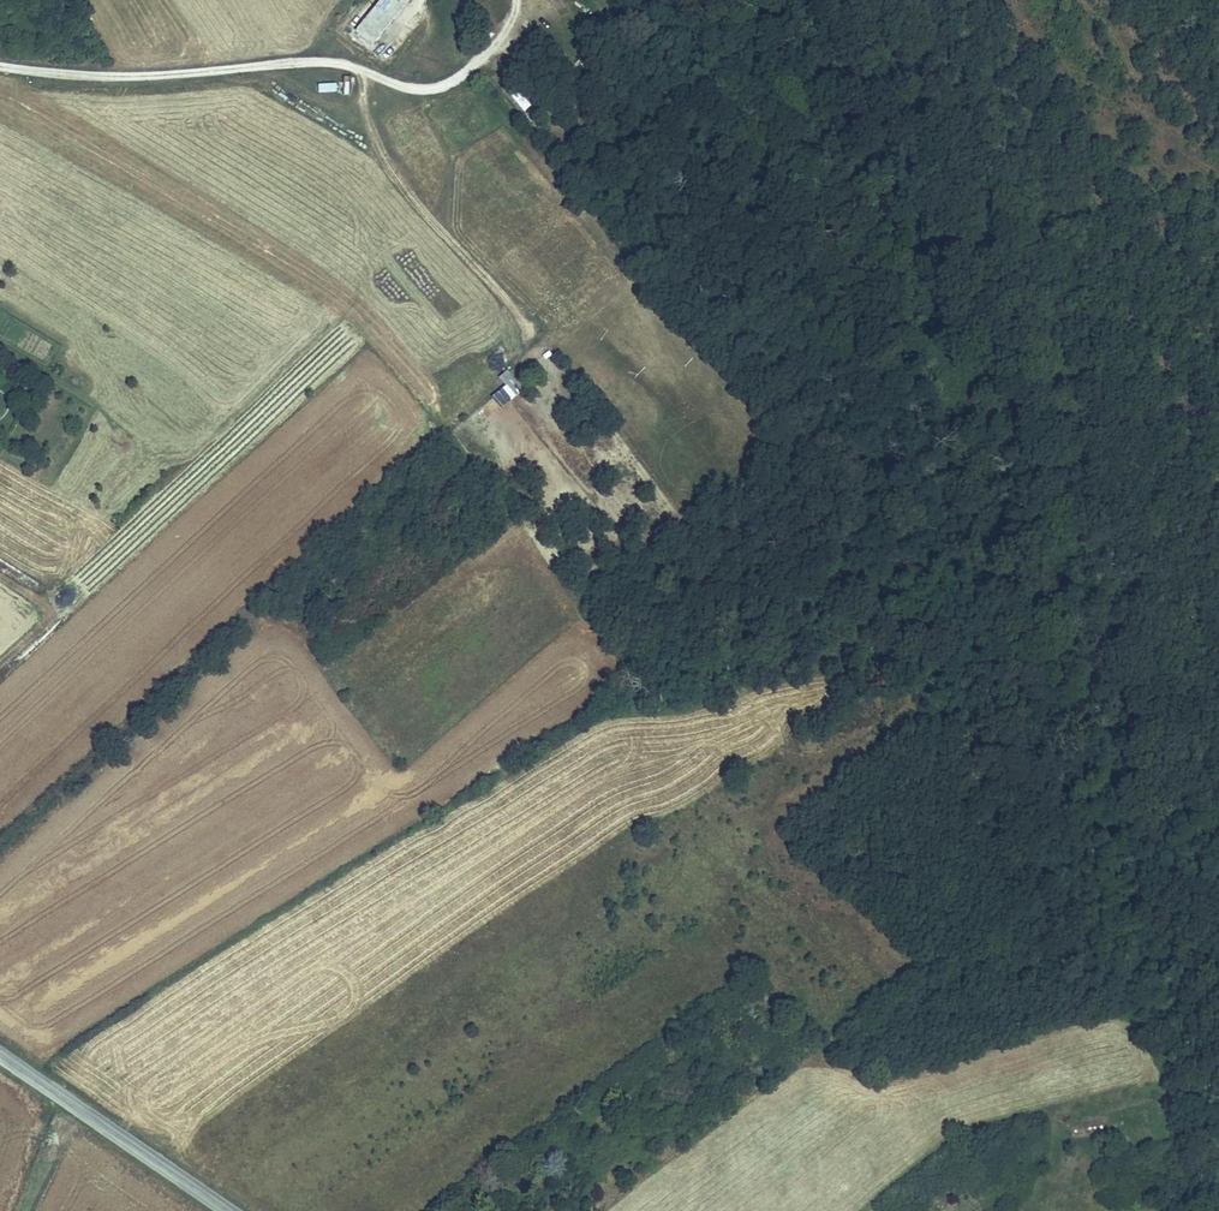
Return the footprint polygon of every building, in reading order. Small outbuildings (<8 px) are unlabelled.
[(350,38),(374,59),(421,1),(420,0),(376,0),(358,22),(358,29),(352,35),(350,38)] [(347,36),(350,38),(352,35),(358,29),(358,22),(347,36)] [(318,92),(336,91),(335,84),(318,84),(318,92)] [(510,98),(525,111),(531,105),(516,91),(510,98)] [(510,379),(491,395),(502,408),(521,392),(510,379)]
